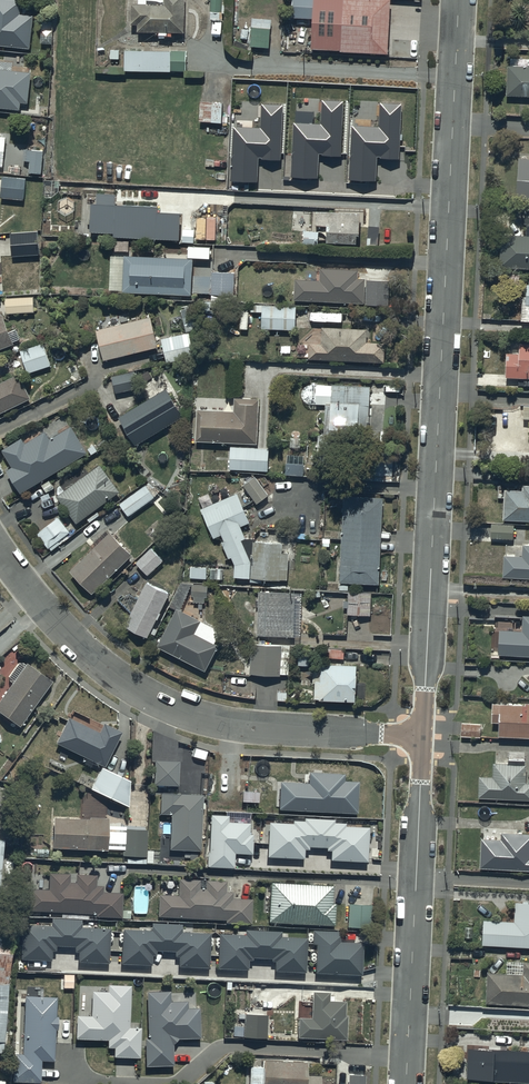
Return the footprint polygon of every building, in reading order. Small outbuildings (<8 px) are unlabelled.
[(30,48),(34,16),(21,14),(22,0),(0,0),(0,45),(30,48)] [(173,32),(186,32),(186,0),(165,0),(165,4),(133,4),(133,23),(138,23),(138,32),(160,32),(160,37),(165,37),(165,36),(173,36),(173,32)] [(211,11),(222,11),(223,0),(212,0),(211,11)] [(312,49),(390,52),(393,0),(315,0),(312,49)] [(271,26),(252,25),(251,47),(270,48),(271,26)] [(188,49),(126,49),(125,70),(188,70),(188,49)] [(509,64),(507,96),(528,96),(528,65),(509,64)] [(20,110),(21,102),(28,103),(32,72),(0,69),(0,108),(20,110)] [(320,124),(293,123),(290,178),(318,179),(319,156),(340,157),(343,101),(321,100),(320,124)] [(201,101),(201,103),(201,122),(224,122),(224,101),(201,101)] [(379,127),(352,126),(349,180),(377,181),(378,158),(399,159),(402,104),(380,103),(379,127)] [(260,128),(233,127),(230,182),(258,183),(259,160),(280,161),(283,105),(261,104),(260,128)] [(44,151),(28,150),(27,161),(31,161),(30,173),(43,174),(44,151)] [(519,158),(517,202),(528,203),(528,159),(519,158)] [(26,177),(3,174),(1,198),(24,201),(26,177)] [(97,205),(90,205),(89,234),(113,235),(113,238),(178,240),(179,214),(157,213),(157,207),(115,205),(116,195),(97,194),(97,205)] [(362,212),(318,212),(317,225),(329,225),(329,244),(358,245),(358,236),(362,236),(362,212)] [(37,232),(9,234),(11,257),(39,255),(37,232)] [(319,232),(305,232),(304,243),(319,244),(319,232)] [(502,234),(500,268),(528,269),(528,235),(502,234)] [(193,257),(125,254),(124,292),(192,294),(193,257)] [(321,280),(296,279),(295,299),(366,302),(367,279),(358,278),(359,270),(322,268),(321,280)] [(212,277),(195,276),(195,293),(235,293),(235,272),(212,272),(212,277)] [(390,282),(368,281),(367,306),(388,307),(390,282)] [(34,295),(6,297),(7,314),(36,312),(34,295)] [(296,307),(264,307),(263,328),(295,328),(296,307)] [(3,314),(0,315),(0,348),(15,342),(3,314)] [(152,317),(98,330),(105,360),(159,347),(152,317)] [(368,329),(322,327),(322,335),(309,335),(298,343),(298,359),(385,362),(386,343),(368,343),(368,329)] [(195,355),(190,332),(162,339),(168,362),(195,355)] [(51,364),(43,342),(20,351),(28,373),(51,364)] [(507,355),(506,377),(528,377),(528,344),(520,344),(520,355),(507,355)] [(136,371),(113,376),(117,393),(140,388),(136,371)] [(32,398),(21,374),(0,385),(0,414),(32,398)] [(166,386),(120,416),(138,444),(184,415),(166,386)] [(371,435),(372,386),(317,386),(317,404),(325,404),(325,435),(371,435)] [(234,410),(198,409),(197,441),(258,443),(260,398),(235,397),(234,410)] [(22,492),(87,451),(71,427),(51,440),(46,431),(26,443),(23,438),(4,450),(15,466),(8,471),(22,492)] [(335,439),(318,439),(318,464),(335,464),(335,439)] [(269,447),(231,446),(230,468),(268,470),(269,447)] [(368,454),(366,479),(393,481),(395,456),(368,454)] [(305,463),(287,462),(286,475),(304,476),(305,463)] [(120,490),(100,465),(59,496),(79,522),(120,490)] [(258,475),(256,476),(243,486),(256,504),(271,493),(258,475)] [(154,497),(146,484),(120,504),(129,516),(154,497)] [(505,490),(503,519),(528,520),(528,484),(523,484),(523,491),(505,490)] [(251,522),(238,493),(202,508),(215,538),(223,535),(225,540),(223,544),(229,558),(232,556),(236,564),(235,577),(252,578),(251,581),(263,581),(263,579),(289,580),(290,553),(283,552),(283,542),(255,541),(255,538),(247,538),(242,526),(241,526),(251,522)] [(384,497),(345,495),(341,582),(381,583),(384,497)] [(72,531),(58,516),(36,534),(51,551),(62,543),(60,541),(72,531)] [(514,523),(492,523),(492,539),(514,539),(514,523)] [(133,554),(111,532),(71,570),(93,593),(133,554)] [(505,555),(504,576),(528,577),(528,545),(522,545),(522,556),(505,555)] [(165,561),(153,548),(137,563),(149,576),(165,561)] [(207,568),(191,567),(191,578),(206,579),(207,568)] [(170,592),(147,581),(126,625),(150,636),(170,592)] [(209,585),(193,584),(192,595),(195,596),(194,602),(209,603),(209,585)] [(298,592),(259,592),(259,635),(297,635),(298,592)] [(373,593),(349,592),(348,614),(372,615),(373,593)] [(223,630),(178,607),(158,648),(207,671),(220,644),(217,643),(223,630)] [(501,629),(500,654),(528,656),(528,616),(524,616),(523,630),(501,629)] [(290,645),(252,643),(251,675),(282,675),(282,674),(289,675),(290,645)] [(27,664),(0,700),(0,711),(20,726),(52,682),(27,664)] [(319,670),(314,670),(314,683),(316,683),(316,700),(357,700),(357,664),(319,664),(319,670)] [(493,703),(492,722),(500,722),(500,736),(528,738),(528,705),(493,703)] [(99,732),(68,717),(55,744),(105,768),(122,733),(103,724),(99,732)] [(481,725),(461,724),(461,736),(480,736),(481,725)] [(494,764),(493,776),(479,776),(479,797),(528,799),(528,782),(526,781),(527,759),(510,758),(510,763),(494,763),(494,764)] [(180,761),(155,761),(154,785),(179,786),(180,761)] [(132,781),(102,767),(92,789),(129,807),(132,781)] [(310,784),(280,783),(280,809),(358,812),(359,782),(346,781),(346,774),(310,773),(310,784)] [(203,794),(161,793),(161,814),(170,815),(170,850),(202,850),(203,794)] [(229,816),(212,815),(209,867),(235,868),(236,854),(254,855),(255,835),(250,835),(251,824),(229,823),(229,816)] [(108,820),(54,817),(53,847),(107,850),(108,820)] [(336,820),(306,819),(306,823),(294,822),(294,825),(270,823),(269,857),(305,859),(306,849),(310,849),(310,847),(328,848),(328,850),(333,850),(332,861),(369,863),(371,828),(348,826),(348,824),(336,823),(336,820)] [(148,830),(124,828),(123,855),(147,856),(148,830)] [(482,838),(481,867),(528,868),(528,833),(501,833),(501,838),(482,838)] [(70,874),(50,873),(49,890),(29,889),(28,911),(97,914),(97,916),(122,917),(123,893),(103,892),(103,887),(97,886),(97,875),(76,874),(75,883),(70,883),(70,874)] [(180,895),(160,895),(159,916),(227,918),(227,922),(251,923),(252,899),(233,898),(233,892),(227,892),(227,881),(207,880),(207,889),(200,889),(201,880),(180,879),(180,895)] [(334,886),(272,883),(270,922),(335,925),(336,903),(333,903),(334,886)] [(479,919),(477,945),(528,947),(528,903),(518,902),(517,921),(479,919)] [(372,905),(349,904),(347,927),(371,928),(372,905)] [(53,926),(24,925),(23,960),(52,961),(52,951),(57,951),(57,947),(76,947),(76,952),(80,952),(80,963),(110,964),(112,930),(82,929),(83,920),(53,919),(53,926)] [(12,920),(0,920),(0,1046),(4,1047),(12,920)] [(153,931),(124,930),(122,964),(152,966),(152,956),(157,956),(157,951),(176,952),(176,957),(180,957),(179,968),(210,969),(212,935),(182,933),(183,925),(153,923),(153,931)] [(247,936),(221,935),(219,969),(249,970),(249,961),(254,961),(254,956),(273,957),(273,962),(277,962),(276,972),(307,974),(308,939),(282,938),(282,932),(247,930),(247,936)] [(342,932),(314,931),(314,944),(318,944),(317,974),(362,976),(364,944),(341,943),(342,932)] [(487,972),(486,1003),(528,1004),(528,962),(523,961),(523,973),(487,972)] [(75,975),(64,974),(64,987),(66,987),(65,1002),(73,1002),(73,988),(74,988),(75,975)] [(115,1047),(115,1056),(139,1057),(140,1028),(129,1027),(130,986),(110,986),(110,993),(93,993),(93,1017),(78,1016),(77,1038),(109,1039),(108,1047),(115,1047)] [(170,992),(149,993),(150,1040),(147,1040),(147,1066),(174,1066),(173,1044),(180,1038),(199,1038),(199,1009),(187,1009),(187,1002),(170,1002),(170,992)] [(330,992),(313,992),(312,1019),(298,1018),(298,1037),(347,1039),(347,1016),(346,1016),(346,1001),(330,1000),(330,992)] [(58,997),(25,996),(22,1053),(14,1053),(13,1082),(41,1083),(42,1061),(55,1062),(57,1029),(59,1029),(59,1017),(57,1017),(58,997)] [(267,1015),(245,1014),(244,1037),(267,1037),(267,1015)] [(469,1048),(467,1078),(528,1082),(528,1052),(469,1048)] [(251,1067),(250,1083),(321,1083),(321,1076),(308,1076),(308,1062),(262,1060),(262,1067),(257,1067),(251,1067)] [(348,1074),(348,1083),(364,1083),(365,1075),(348,1074)]
